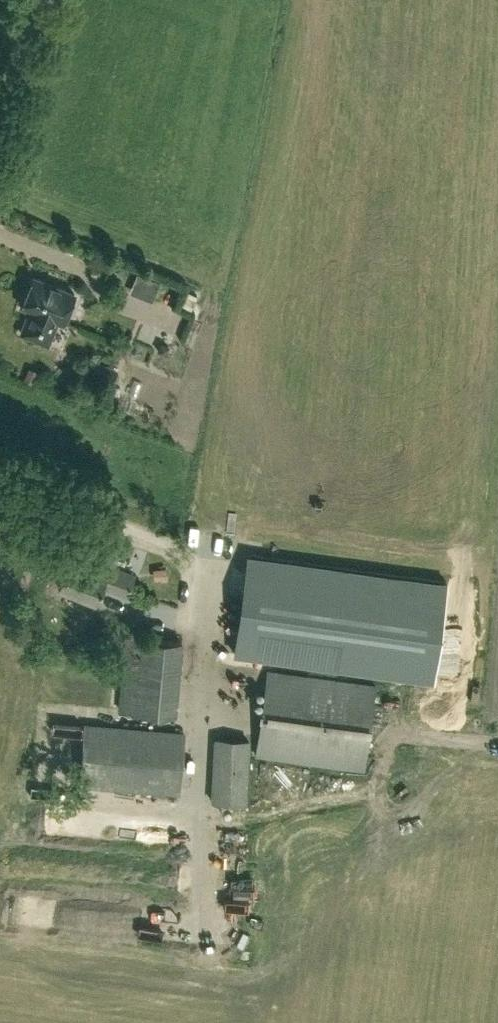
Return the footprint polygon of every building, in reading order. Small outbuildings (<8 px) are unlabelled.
[(74,293),(34,277),(22,306),(30,309),(21,333),(48,344),(57,320),(63,322),(74,293)] [(139,339),(158,347),(165,329),(146,321),(139,339)] [(40,372),(29,367),(25,379),(35,383),(40,372)] [(104,571),(70,558),(58,587),(95,601),(102,585),(127,594),(134,575),(106,564),(104,571)] [(167,578),(166,567),(153,569),(154,579),(167,578)] [(248,594),(238,659),(403,685),(413,619),(248,594)] [(182,642),(126,637),(120,709),(175,714),(182,642)] [(267,672),(256,755),(364,770),(376,685),(358,684),(349,683),(337,681),(323,679),(307,677),(293,676),(280,673),(267,672)] [(179,792),(184,734),(85,725),(80,784),(179,792)] [(245,802),(248,741),(216,740),(213,801),(245,802)] [(183,892),(188,906),(202,901),(197,887),(183,892)]
